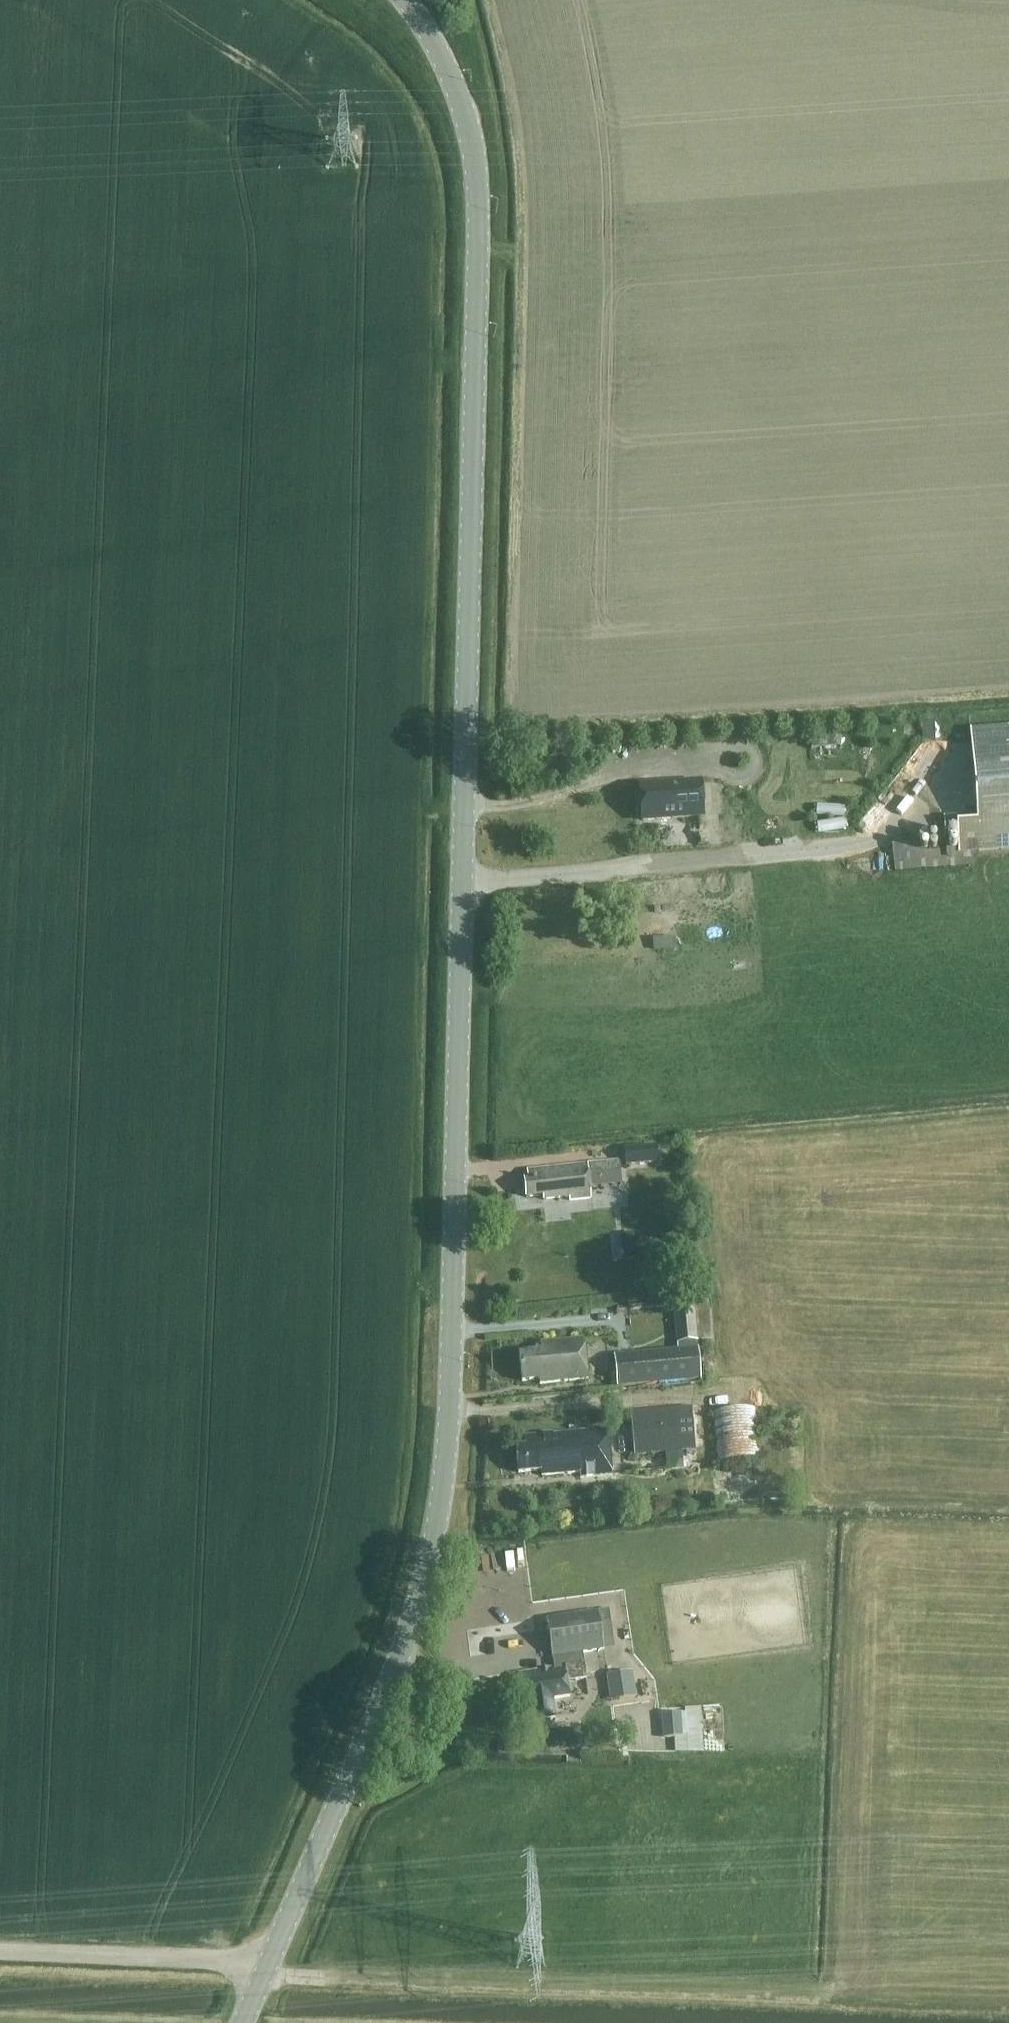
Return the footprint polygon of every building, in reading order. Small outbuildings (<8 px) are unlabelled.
[(971,731),(977,823),(957,825),(959,853),(1008,849),(1008,728),(971,731)] [(836,736),(811,737),(812,748),(836,747),(836,736)] [(640,787),(642,820),(703,816),(701,783),(640,787)] [(664,949),(674,948),(673,938),(663,939),(664,949)] [(657,1146),(625,1149),(626,1167),(659,1163),(657,1146)] [(528,1179),(525,1179),(527,1198),(544,1196),(544,1200),(570,1198),(571,1201),(591,1199),(590,1187),(588,1164),(528,1170),(528,1179)] [(637,1245),(623,1246),(624,1259),(638,1257),(637,1245)] [(708,1301),(692,1302),(695,1342),(697,1342),(712,1341),(712,1339),(708,1301)] [(592,1379),(587,1337),(533,1344),(533,1351),(523,1352),(527,1381),(543,1379),(544,1384),(592,1379)] [(614,1354),(617,1387),(701,1380),(698,1347),(614,1354)] [(634,1455),(682,1451),(696,1450),(692,1407),(631,1412),(634,1455)] [(714,1413),(718,1461),(759,1457),(755,1409),(714,1413)] [(580,1473),(581,1478),(612,1475),(608,1428),(524,1435),(525,1445),(516,1446),(518,1473),(541,1471),(542,1476),(580,1473)] [(665,1453),(666,1470),(683,1469),(684,1467),(682,1451),(665,1453)] [(557,1717),(554,1698),(571,1696),(569,1681),(587,1679),(583,1652),(615,1648),(609,1608),(546,1617),(554,1667),(514,1673),(515,1681),(510,1682),(512,1701),(529,1699),(532,1721),(557,1717)] [(607,1675),(611,1701),(636,1697),(632,1672),(607,1675)] [(662,1714),(664,1738),(684,1736),(682,1712),(662,1714)] [(569,1747),(585,1748),(585,1736),(570,1735),(569,1747)]
